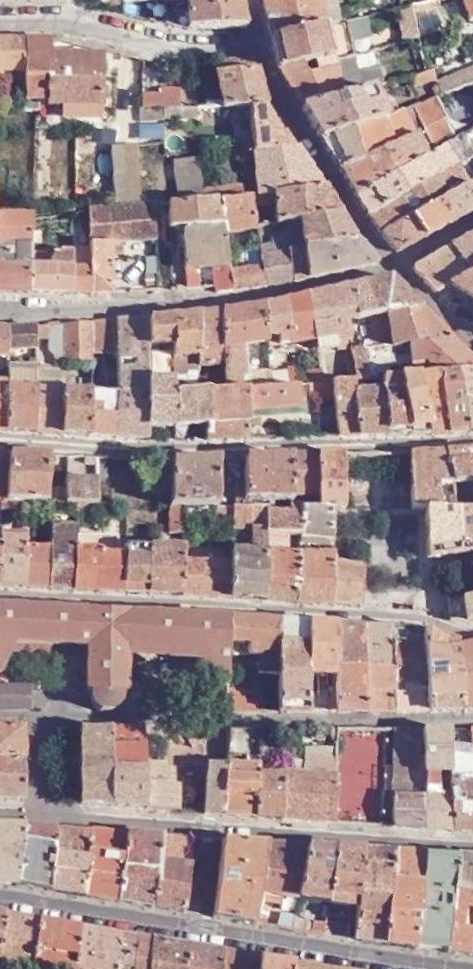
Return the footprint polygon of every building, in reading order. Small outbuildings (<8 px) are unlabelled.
[(160,18),(184,25),(191,26),(243,25),(237,0),(161,0),(160,18)] [(268,36),(324,23),(319,0),(267,0),(260,1),(259,2),(268,36)] [(468,17),(472,16),(472,0),(462,0),(468,17)] [(416,35),(410,3),(401,5),(407,36),(416,35)] [(367,13),(341,19),(347,51),(356,49),(354,39),(372,35),(367,13)] [(341,19),(324,23),(268,36),(275,69),(300,63),(312,60),(330,55),(347,51),(341,19)] [(22,69),(23,36),(0,36),(0,68),(22,69)] [(21,108),(30,108),(33,108),(33,100),(50,100),(50,108),(68,109),(68,116),(103,116),(104,53),(51,52),(51,37),(50,36),(23,36),(22,69),(21,97),(21,108)] [(347,51),(330,55),(338,93),(365,83),(356,49),(347,51)] [(300,107),(338,93),(330,55),(312,60),(314,70),(304,73),(300,63),(275,69),(299,107),(300,107)] [(263,103),(250,56),(217,56),(219,69),(213,70),(218,104),(247,104),(263,103)] [(441,90),(472,78),(472,62),(435,76),(441,90)] [(430,66),(423,68),(408,72),(410,82),(433,76),(430,66)] [(457,136),(472,126),(472,91),(469,81),(441,90),(399,107),(420,156),(439,145),(457,136)] [(381,113),(367,83),(365,83),(338,93),(300,107),(299,107),(306,118),(318,137),(341,128),(381,113)] [(158,105),(176,104),(176,84),(157,84),(157,89),(138,89),(138,105),(158,105)] [(247,104),(251,143),(252,149),(290,144),(263,103),(247,104)] [(193,115),(193,104),(176,104),(158,105),(159,116),(193,115)] [(159,116),(158,105),(138,105),(136,106),(136,117),(159,118),(159,116)] [(420,156),(399,107),(381,113),(341,128),(358,155),(336,167),(354,193),(420,156)] [(457,136),(468,156),(472,155),(472,154),(472,126),(457,136)] [(318,137),(336,167),(358,155),(341,128),(318,137)] [(140,201),(139,144),(114,144),(114,201),(140,201)] [(290,144),(252,149),(255,191),(321,184),(296,144),(290,144)] [(452,166),(439,145),(420,156),(354,193),(366,213),(452,166)] [(201,186),(197,156),(171,159),(175,199),(203,197),(201,186)] [(409,215),(438,199),(463,184),(452,166),(366,213),(379,232),(409,215)] [(203,197),(214,196),(241,193),(240,182),(201,186),(203,197)] [(472,209),(472,196),(466,183),(463,184),(438,199),(450,222),(469,211),(472,209)] [(255,191),(247,192),(249,202),(271,199),(274,220),(295,216),(337,209),(321,184),(255,191)] [(249,202),(247,192),(241,193),(214,196),(218,221),(220,231),(254,228),(253,223),(249,202)] [(175,199),(169,200),(171,226),(181,225),(218,221),(214,196),(203,197),(175,199)] [(421,237),(450,222),(438,199),(409,215),(421,237)] [(91,292),(111,291),(110,252),(119,252),(119,240),(154,237),(151,202),(88,208),(90,264),(91,292)] [(281,246),(299,243),(353,235),(337,209),(295,216),(299,234),(256,241),(258,250),(281,246)] [(31,290),(30,251),(30,217),(30,213),(0,213),(0,289),(31,290)] [(379,232),(395,251),(421,237),(409,215),(379,232)] [(195,265),(211,262),(225,261),(222,242),(220,231),(218,221),(181,225),(182,242),(185,266),(195,265)] [(254,228),(220,231),(222,242),(256,240),(254,228)] [(373,258),(353,235),(299,243),(305,276),(372,262),(373,258)] [(463,277),(472,272),(472,245),(468,235),(449,247),(463,277)] [(287,280),(305,276),(299,243),(281,246),(287,280)] [(264,284),(287,280),(281,246),(258,250),(260,264),(264,284)] [(434,291),(447,284),(452,282),(463,277),(449,247),(413,264),(412,268),(434,291)] [(59,251),(30,251),(31,290),(71,291),(71,276),(71,263),(63,263),(63,255),(59,251)] [(155,284),(155,257),(114,258),(115,284),(155,284)] [(211,262),(214,286),(214,290),(230,289),(226,268),(225,261),(211,262)] [(71,291),(91,292),(90,264),(71,263),(71,276),(71,291)] [(230,289),(264,284),(260,264),(226,268),(230,289)] [(198,286),(195,265),(185,266),(187,287),(198,286)] [(472,301),(472,272),(463,277),(452,282),(447,284),(472,301)] [(388,275),(349,283),(354,317),(416,305),(388,275)] [(341,285),(305,293),(315,339),(331,337),(331,340),(349,338),(346,319),(341,285)] [(283,299),(289,341),(315,339),(305,293),(283,299)] [(276,343),(289,341),(283,299),(261,304),(264,334),(275,333),(276,343)] [(261,304),(220,309),(220,342),(240,340),(240,344),(265,341),(264,334),(261,304)] [(389,344),(449,337),(416,305),(386,311),(389,344)] [(198,364),(220,362),(220,342),(220,309),(196,311),(197,364),(198,364)] [(183,365),(197,364),(196,311),(146,316),(147,342),(161,342),(171,341),(171,361),(172,370),(182,370),(183,365)] [(115,389),(115,391),(147,391),(147,376),(147,342),(146,316),(113,318),(114,349),(115,389)] [(88,319),(89,349),(114,349),(113,318),(88,319)] [(88,319),(59,322),(60,359),(89,359),(89,349),(88,319)] [(59,322),(33,323),(34,341),(45,340),(46,350),(52,359),(60,359),(59,322)] [(6,348),(34,346),(34,341),(33,323),(6,326),(6,348)] [(455,368),(472,366),(472,360),(449,337),(389,344),(359,348),(362,367),(405,362),(407,372),(421,371),(437,370),(455,368)] [(220,388),(240,387),(239,375),(243,374),(241,350),(240,344),(240,340),(220,342),(220,362),(220,388)] [(171,341),(161,342),(162,374),(172,374),(172,370),(171,361),(171,341)] [(352,361),(335,363),(337,379),(352,377),(355,377),(352,361)] [(337,379),(335,363),(319,365),(322,380),(333,379),(337,379)] [(34,364),(7,365),(7,369),(7,378),(8,428),(37,431),(35,387),(34,369),(34,364)] [(460,399),(472,397),(472,366),(455,368),(460,399)] [(270,384),(295,382),(293,367),(269,370),(270,384)] [(447,431),(465,431),(460,399),(455,368),(437,370),(447,431)] [(35,387),(62,388),(61,369),(34,369),(35,387)] [(61,369),(62,388),(89,388),(89,369),(61,369)] [(429,432),(447,431),(437,370),(421,371),(429,432)] [(407,372),(403,373),(408,433),(427,433),(429,432),(421,371),(407,372)] [(403,373),(381,374),(382,386),(386,425),(387,434),(408,433),(403,373)] [(147,391),(148,424),(173,424),(172,390),(172,382),(172,381),(172,378),(172,377),(163,376),(147,376),(147,391)] [(337,435),(357,434),(353,389),(352,377),(337,379),(333,379),(334,399),(337,435)] [(8,428),(7,378),(0,378),(0,428),(8,428)] [(183,378),(172,378),(172,381),(172,382),(172,390),(184,390),(183,378)] [(309,400),(334,399),(333,379),(322,380),(308,381),(309,400)] [(247,386),(248,423),(260,423),(260,417),(260,409),(299,407),(297,382),(295,382),(270,384),(250,386),(247,386)] [(207,438),(248,437),(248,423),(247,386),(240,387),(220,388),(206,389),(207,423),(207,438)] [(357,434),(387,434),(386,425),(382,386),(353,389),(357,434)] [(62,388),(35,387),(37,431),(63,431),(62,388)] [(89,388),(62,388),(63,431),(89,433),(89,388)] [(115,389),(89,388),(89,433),(115,436),(115,391),(115,389)] [(184,390),(172,390),(173,424),(207,423),(206,389),(198,389),(184,390)] [(115,436),(148,437),(148,424),(147,391),(115,391),(115,436)] [(465,431),(472,430),(472,397),(460,399),(465,431)] [(300,414),(299,407),(260,409),(260,417),(300,414)] [(472,482),(472,448),(445,451),(449,484),(472,482)] [(2,498),(5,498),(9,465),(10,452),(0,451),(0,498),(2,498)] [(435,485),(449,484),(445,451),(410,452),(408,507),(429,508),(437,508),(435,485)] [(47,499),(50,453),(10,452),(9,465),(5,498),(26,499),(47,499)] [(290,492),(318,492),(318,453),(289,452),(289,457),(290,492)] [(337,494),(342,452),(319,453),(318,453),(318,492),(318,506),(335,505),(337,494)] [(98,454),(86,454),(85,462),(98,462),(98,454)] [(140,456),(98,454),(98,462),(140,464),(140,456)] [(183,504),(217,505),(218,457),(163,457),(158,457),(158,487),(168,487),(168,503),(183,504)] [(244,457),(245,485),(245,499),(290,500),(290,492),(289,457),(244,457)] [(66,500),(77,500),(98,501),(99,478),(68,477),(67,491),(66,500)] [(449,484),(453,508),(472,508),(472,482),(449,484)] [(245,505),(245,499),(245,485),(237,486),(237,505),(245,505)] [(57,500),(66,500),(67,491),(57,490),(57,500)] [(98,501),(77,500),(77,509),(101,510),(101,501),(98,501)] [(183,504),(168,503),(169,532),(183,533),(183,504)] [(302,535),(302,505),(290,504),(290,512),(274,512),(275,505),(268,506),(267,532),(289,534),(302,535)] [(237,505),(234,505),(232,525),(254,527),(254,537),(250,538),(250,548),(232,547),(231,562),(229,597),(264,599),(267,532),(268,506),(245,505),(237,505)] [(302,535),(331,537),(335,505),(318,506),(302,505),(302,535)] [(425,557),(458,553),(453,508),(437,508),(429,508),(425,557)] [(472,550),(472,508),(453,508),(458,553),(466,551),(472,550)] [(75,547),(76,526),(52,526),(51,545),(50,585),(73,586),(75,547)] [(24,584),(25,545),(26,532),(1,532),(1,542),(0,558),(0,583),(24,584)] [(264,599),(296,601),(300,552),(288,551),(289,534),(267,532),(264,599)] [(125,553),(123,589),(148,591),(150,545),(125,544),(125,553)] [(24,584),(50,585),(51,545),(25,545),(24,584)] [(148,591),(181,593),(182,561),(182,547),(182,546),(150,545),(148,591)] [(99,547),(75,547),(73,586),(97,588),(99,553),(99,547)] [(332,564),(331,553),(300,552),(296,601),(332,602),(332,564)] [(97,588),(123,589),(125,553),(99,553),(97,588)] [(182,561),(181,593),(229,597),(231,562),(230,562),(182,561)] [(360,568),(332,564),(332,602),(361,605),(360,568)] [(472,619),(472,595),(447,599),(449,618),(472,619)] [(0,604),(0,649),(0,647),(0,638),(85,643),(85,653),(84,689),(88,689),(88,695),(88,698),(89,700),(90,702),(92,704),(94,706),(96,706),(98,708),(100,708),(103,708),(105,707),(108,706),(110,705),(112,703),(113,701),(114,698),(114,696),(115,690),(121,691),(122,655),(122,645),(205,650),(205,659),(204,681),(225,683),(226,640),(227,616),(0,604)] [(256,672),(277,673),(278,620),(227,616),(226,640),(246,642),(246,650),(249,653),(256,653),(256,662),(256,672)] [(309,622),(278,620),(277,673),(308,673),(309,622)] [(337,624),(309,622),(308,673),(327,674),(326,693),(308,693),(307,711),(335,711),(337,624)] [(335,711),(363,711),(365,626),(337,624),(335,711)] [(363,711),(392,711),(389,660),(387,628),(365,626),(363,711)] [(387,628),(389,660),(421,661),(419,630),(387,628)] [(424,711),(458,711),(454,647),(454,642),(419,630),(421,661),(424,711)] [(0,647),(85,653),(85,643),(0,638),(0,647)] [(472,711),(472,644),(454,647),(458,711),(472,711)] [(122,655),(205,659),(205,650),(122,645),(122,655)] [(392,711),(424,711),(421,661),(389,660),(392,711)] [(277,673),(276,710),(307,711),(308,693),(308,673),(277,673)] [(28,707),(29,684),(0,682),(0,708),(28,707)] [(225,685),(225,710),(254,710),(255,698),(242,697),(242,686),(225,685)] [(22,756),(21,724),(21,723),(0,723),(0,756),(22,756)] [(108,724),(79,723),(79,725),(81,801),(110,802),(109,764),(108,725),(108,724)] [(143,724),(108,724),(108,725),(109,764),(145,764),(144,759),(143,725),(143,724)] [(260,726),(245,726),(243,755),(258,756),(259,746),(261,726),(260,726)] [(390,727),(392,795),(423,794),(423,792),(422,768),(422,727),(390,727)] [(449,727),(422,727),(422,768),(450,768),(449,727)] [(472,829),(472,770),(472,767),(470,728),(469,727),(449,727),(450,768),(451,792),(452,828),(472,829)] [(269,747),(259,746),(258,756),(258,760),(268,761),(269,747)] [(22,756),(0,756),(0,796),(22,797),(22,756)] [(144,759),(145,764),(146,804),(176,807),(177,783),(176,779),(164,778),(164,759),(144,759)] [(304,759),(303,771),(336,774),(336,761),(304,759)] [(204,811),(223,812),(226,763),(207,762),(204,811)] [(255,814),(257,772),(258,765),(226,763),(223,812),(255,814)] [(110,802),(146,804),(145,764),(109,764),(110,802)] [(280,816),(333,820),(336,774),(332,774),(296,771),(283,771),(283,774),(280,816)] [(280,816),(283,774),(257,772),(255,814),(280,816)] [(451,792),(423,792),(423,794),(423,825),(452,828),(451,792)] [(392,795),(393,823),(423,825),(423,794),(392,795)] [(17,882),(21,836),(22,822),(0,821),(0,879),(17,882)] [(22,822),(21,836),(40,838),(40,840),(39,848),(54,850),(56,824),(22,822)] [(90,827),(56,824),(54,850),(86,853),(90,827)] [(82,892),(118,898),(125,830),(90,827),(86,853),(82,892)] [(162,833),(125,830),(118,898),(154,904),(156,889),(159,856),(162,833)] [(162,833),(159,856),(188,861),(190,834),(162,833)] [(17,882),(50,887),(54,850),(39,848),(40,840),(40,838),(21,836),(17,882)] [(214,914),(257,921),(261,888),(267,840),(222,837),(214,914)] [(299,895),(308,843),(267,840),(261,888),(299,895)] [(334,845),(308,843),(299,895),(328,900),(334,845)] [(362,847),(334,845),(328,900),(357,905),(362,847)] [(355,937),(384,940),(393,848),(362,847),(357,905),(355,937)] [(384,940),(414,945),(416,941),(423,853),(423,851),(393,848),(384,940)] [(50,887),(82,892),(86,853),(54,850),(50,887)] [(446,943),(456,856),(423,853),(416,941),(446,943)] [(472,954),(472,854),(456,853),(456,856),(446,943),(445,950),(472,954)] [(154,904),(184,909),(188,861),(159,856),(156,889),(154,904)] [(33,966),(39,918),(3,913),(0,934),(0,960),(33,966)] [(50,968),(75,968),(79,924),(39,918),(33,966),(50,968)] [(324,932),(326,920),(314,918),(313,930),(324,932)] [(326,920),(324,932),(348,936),(350,923),(326,920)] [(118,931),(79,924),(75,968),(115,968),(118,931)] [(136,934),(118,931),(115,968),(131,968),(136,934)] [(151,937),(136,934),(131,968),(149,968),(151,937)] [(187,944),(151,937),(149,968),(184,968),(187,944)] [(223,950),(187,944),(184,968),(222,968),(223,950)] [(260,956),(223,950),(222,968),(258,968),(260,956)] [(292,962),(260,956),(258,968),(291,968),(292,962)]
